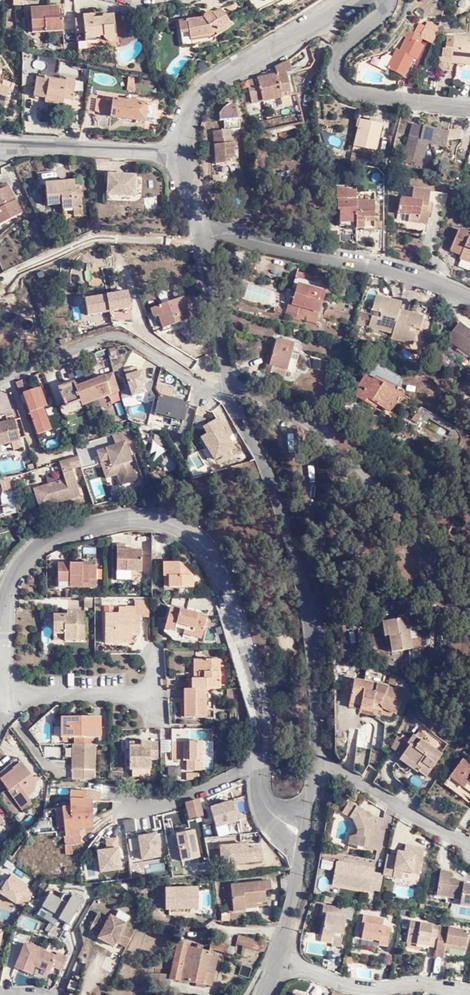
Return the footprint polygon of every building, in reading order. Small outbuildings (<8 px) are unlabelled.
[(32,11),(34,36),(67,34),(66,19),(62,19),(61,9),(32,11)] [(205,15),(205,19),(181,22),(182,33),(190,32),(191,40),(212,37),(212,33),(229,26),(223,11),(216,15),(215,12),(205,15)] [(77,21),(77,27),(86,27),(86,35),(87,42),(103,41),(103,39),(106,39),(106,40),(107,41),(107,42),(108,43),(109,44),(110,44),(112,45),(113,45),(114,45),(115,44),(116,44),(117,43),(118,42),(119,41),(119,40),(119,38),(117,18),(105,19),(105,21),(95,22),(94,18),(85,19),(85,21),(77,21)] [(429,26),(430,26),(426,37),(428,38),(427,40),(438,44),(442,27),(430,23),(429,26)] [(401,53),(394,72),(409,78),(417,59),(422,61),(428,47),(424,46),(427,40),(428,38),(426,37),(430,26),(429,26),(422,24),(418,34),(410,30),(406,38),(410,40),(404,54),(401,53)] [(86,27),(77,27),(78,35),(86,35),(86,27)] [(453,56),(456,34),(451,33),(450,46),(447,45),(446,55),(453,56)] [(453,57),(455,57),(469,59),(469,36),(456,34),(453,56),(453,57)] [(453,57),(453,56),(446,55),(443,54),(442,67),(453,69),(455,57),(453,57)] [(268,73),(252,79),(259,106),(305,94),(296,58),(268,73)] [(135,78),(122,76),(120,89),(133,91),(135,78)] [(67,99),(74,101),(78,82),(69,80),(69,83),(40,77),(37,96),(49,99),(50,97),(67,99)] [(4,105),(10,89),(0,86),(0,103),(4,105)] [(67,99),(50,97),(49,99),(48,102),(66,106),(67,99)] [(149,124),(152,106),(119,99),(118,102),(109,100),(88,97),(86,109),(95,110),(106,116),(149,124)] [(237,101),(239,120),(245,119),(243,101),(237,101)] [(221,128),(238,128),(238,105),(221,105),(221,128)] [(161,108),(152,106),(149,124),(157,126),(161,108)] [(370,122),(363,152),(383,157),(389,127),(370,122)] [(423,124),(419,135),(429,139),(433,127),(423,124)] [(429,139),(419,135),(411,163),(430,167),(436,145),(452,150),(457,135),(433,127),(429,139)] [(279,128),(279,137),(295,137),(295,128),(279,128)] [(234,166),(234,149),(234,140),(232,140),(232,131),(215,131),(216,166),(234,166)] [(457,135),(456,142),(460,143),(463,143),(464,142),(466,142),(468,142),(469,133),(458,133),(457,135)] [(352,152),(351,159),(363,161),(364,155),(352,152)] [(101,173),(125,173),(125,160),(101,160),(101,173)] [(135,176),(108,175),(107,195),(134,196),(135,176)] [(60,207),(79,205),(78,187),(72,187),(72,180),(43,183),(44,202),(59,202),(60,207)] [(375,222),(376,203),(375,204),(359,203),(359,193),(359,192),(359,188),(350,188),(350,185),(339,185),(338,207),(343,207),(343,211),(340,211),(339,223),(344,224),(344,226),(357,226),(357,228),(363,228),(363,231),(375,232),(374,236),(382,236),(382,222),(375,222)] [(20,215),(6,188),(0,191),(0,225),(20,215)] [(406,216),(418,218),(437,222),(438,215),(440,215),(441,206),(437,205),(439,193),(422,190),(420,202),(409,200),(406,216)] [(375,204),(376,203),(376,193),(359,192),(359,193),(359,203),(375,204)] [(80,219),(79,205),(60,207),(60,220),(80,219)] [(437,222),(418,218),(417,225),(436,228),(437,222)] [(469,257),(469,231),(467,230),(458,252),(469,257)] [(331,231),(330,246),(340,248),(341,232),(331,231)] [(329,234),(322,232),(320,241),(327,243),(329,234)] [(300,280),(327,287),(328,283),(310,278),(312,272),(303,270),(300,280)] [(293,292),(289,308),(300,311),(302,304),(321,309),(327,287),(300,280),(296,292),(293,292)] [(247,285),(245,297),(262,300),(264,288),(247,285)] [(84,299),(88,318),(132,309),(129,291),(84,299)] [(190,315),(182,294),(153,306),(155,312),(159,311),(164,325),(190,315)] [(396,331),(402,309),(404,301),(379,295),(376,308),(381,310),(385,311),(385,316),(379,315),(376,314),(373,325),(396,331)] [(319,317),(321,309),(302,304),(300,311),(289,308),(288,313),(304,317),(305,314),(319,317)] [(336,327),(338,322),(347,325),(350,315),(327,308),(322,322),(336,327)] [(375,312),(363,309),(362,315),(369,317),(375,318),(376,314),(379,315),(381,310),(376,308),(375,312)] [(402,309),(396,331),(395,337),(417,342),(420,333),(418,333),(414,332),(415,327),(420,328),(424,329),(428,316),(402,309)] [(369,317),(362,315),(360,322),(367,325),(369,317)] [(447,337),(469,354),(469,352),(469,329),(459,321),(447,337)] [(270,357),(264,374),(279,380),(282,373),(287,374),(296,349),(280,343),(274,358),(270,357)] [(371,354),(355,392),(372,398),(374,395),(387,400),(391,391),(395,392),(399,383),(395,381),(401,366),(371,354)] [(140,365),(123,370),(132,398),(145,394),(143,387),(147,385),(140,365)] [(114,372),(100,378),(103,387),(99,388),(102,397),(121,390),(114,372)] [(186,425),(195,389),(169,382),(170,376),(164,374),(160,385),(164,394),(160,413),(178,418),(177,423),(186,425)] [(103,387),(100,378),(76,385),(74,379),(59,385),(66,404),(82,399),(84,403),(102,397),(99,388),(103,387)] [(19,390),(24,388),(22,380),(16,382),(19,390)] [(50,422),(45,407),(43,401),(47,399),(42,385),(25,390),(36,426),(50,422)] [(12,442),(22,439),(15,413),(7,415),(9,420),(0,423),(0,445),(9,443),(12,442)] [(230,415),(185,436),(204,477),(249,456),(230,415)] [(36,426),(38,433),(52,429),(50,422),(36,426)] [(138,437),(134,425),(113,432),(117,443),(99,449),(108,476),(118,473),(121,483),(139,478),(128,441),(138,437)] [(22,439),(12,442),(15,449),(25,446),(22,439)] [(9,443),(0,445),(0,453),(11,450),(9,443)] [(67,478),(41,486),(47,506),(81,495),(73,467),(83,464),(80,455),(61,462),(67,478)] [(32,471),(39,469),(37,462),(30,464),(32,471)] [(14,477),(3,479),(5,491),(16,489),(14,477)] [(47,506),(41,486),(34,488),(40,508),(47,506)] [(0,492),(0,494),(4,516),(18,513),(14,490),(0,492)] [(118,570),(143,570),(142,547),(132,547),(127,547),(126,543),(126,541),(118,541),(118,570)] [(195,588),(195,576),(178,561),(166,560),(166,575),(172,575),(172,586),(172,587),(195,588)] [(91,578),(98,578),(98,561),(59,561),(59,580),(71,579),(71,586),(83,586),(83,581),(91,582),(91,578)] [(87,606),(98,607),(98,597),(87,596),(87,606)] [(118,636),(133,636),(133,632),(142,632),(141,615),(150,615),(150,602),(147,598),(136,598),(136,607),(121,607),(120,612),(105,612),(106,642),(117,642),(118,636)] [(207,636),(207,605),(168,605),(168,634),(179,639),(179,630),(188,630),(188,636),(207,636)] [(82,634),(89,634),(89,610),(72,610),(72,616),(66,616),(58,616),(58,633),(67,633),(67,637),(67,641),(82,641),(82,634)] [(409,615),(383,620),(385,635),(390,635),(393,651),(413,648),(412,636),(409,615)] [(412,636),(413,648),(424,646),(422,630),(416,631),(417,636),(412,636)] [(190,687),(207,686),(220,686),(220,659),(194,658),(194,672),(198,672),(198,678),(188,678),(188,686),(190,687)] [(356,677),(350,706),(371,710),(374,701),(382,703),(381,706),(397,713),(407,692),(384,683),(356,677)] [(207,686),(190,687),(189,716),(207,716),(207,686)] [(80,734),(81,742),(82,742),(95,742),(96,742),(96,734),(104,734),(103,712),(73,712),(73,719),(66,719),(67,734),(68,734),(75,734),(80,734)] [(411,744),(403,754),(423,768),(421,771),(429,776),(444,753),(424,739),(427,734),(422,730),(417,735),(415,733),(411,739),(404,735),(402,738),(411,744)] [(403,754),(411,744),(402,738),(398,736),(392,748),(403,755),(403,754)] [(156,759),(156,741),(145,741),(145,746),(135,746),(135,768),(156,768),(156,759)] [(156,759),(166,758),(165,741),(156,741),(156,759)] [(203,769),(202,741),(190,741),(191,750),(187,750),(188,759),(190,758),(190,769),(203,769)] [(82,742),(81,742),(80,742),(78,742),(77,742),(78,780),(99,780),(98,769),(100,769),(100,742),(96,742),(95,742),(82,742)] [(423,768),(403,754),(403,755),(400,760),(419,773),(421,771),(423,768)] [(20,756),(0,769),(0,773),(20,803),(31,796),(28,789),(33,786),(34,777),(20,756)] [(465,787),(468,783),(469,784),(469,762),(463,757),(449,775),(465,787)] [(126,770),(115,770),(116,779),(126,779),(126,770)] [(72,806),(52,808),(50,812),(64,811),(67,837),(64,837),(67,854),(73,853),(73,844),(83,843),(81,828),(94,827),(93,803),(113,803),(113,799),(99,798),(99,791),(73,790),(72,806)] [(191,819),(213,814),(209,799),(201,801),(200,799),(187,802),(191,819)] [(351,843),(380,848),(384,830),(373,827),(375,814),(350,800),(344,811),(356,818),(361,829),(359,833),(353,835),(351,843)] [(387,817),(375,814),(373,827),(384,830),(387,817)] [(138,838),(136,818),(125,818),(128,839),(131,838),(138,838)] [(22,821),(12,829),(14,832),(18,833),(26,826),(24,823),(22,821)] [(180,863),(200,860),(196,830),(176,833),(180,863)] [(157,836),(162,856),(168,855),(163,835),(157,836)] [(92,851),(96,875),(123,871),(117,838),(104,840),(106,849),(92,851)] [(265,863),(263,842),(220,845),(222,866),(265,863)] [(398,857),(389,855),(385,875),(396,877),(398,870),(406,871),(422,874),(427,848),(408,844),(406,853),(404,858),(398,857)] [(345,854),(326,850),(325,856),(344,860),(345,854)] [(373,889),(382,891),(385,875),(375,873),(376,869),(339,862),(336,879),(354,882),(352,887),(373,891),(373,889)] [(404,879),(406,871),(398,870),(396,877),(404,879)] [(449,897),(462,899),(461,905),(469,907),(469,885),(467,884),(466,886),(460,884),(460,881),(453,880),(454,873),(443,871),(438,895),(449,897)] [(11,876),(0,895),(0,897),(24,910),(36,890),(11,876)] [(246,903),(257,901),(268,901),(267,889),(272,889),(271,879),(232,883),(235,911),(246,910),(246,907),(246,903)] [(354,882),(336,879),(335,884),(352,887),(354,882)] [(188,905),(188,909),(199,909),(199,887),(166,887),(166,910),(177,909),(177,905),(188,905)] [(68,929),(83,901),(65,892),(61,900),(50,894),(39,914),(68,929)] [(337,902),(338,897),(316,894),(314,898),(337,902)] [(462,899),(449,897),(448,903),(461,905),(462,899)] [(330,912),(326,932),(338,934),(337,938),(336,943),(346,944),(350,915),(346,914),(348,906),(328,903),(326,911),(330,912)] [(117,919),(127,923),(131,915),(121,910),(117,919)] [(100,914),(94,927),(103,932),(100,940),(117,947),(119,943),(128,947),(136,930),(127,926),(128,924),(127,923),(117,919),(111,916),(110,918),(100,914)] [(367,930),(366,937),(384,941),(384,943),(392,945),(396,927),(388,926),(389,918),(367,914),(364,929),(367,930)] [(430,946),(439,947),(444,926),(415,920),(410,942),(419,943),(420,940),(431,942),(430,946)] [(437,957),(446,958),(448,947),(467,951),(469,937),(469,932),(444,926),(439,947),(437,957)] [(266,950),(268,943),(240,935),(238,942),(266,950)] [(61,971),(66,958),(25,942),(15,969),(31,976),(35,968),(50,974),(52,968),(61,971)] [(208,955),(209,952),(209,951),(209,948),(178,944),(173,975),(153,973),(151,985),(172,988),(174,980),(213,985),(218,957),(208,955)] [(74,993),(77,983),(69,981),(67,991),(74,993)]
